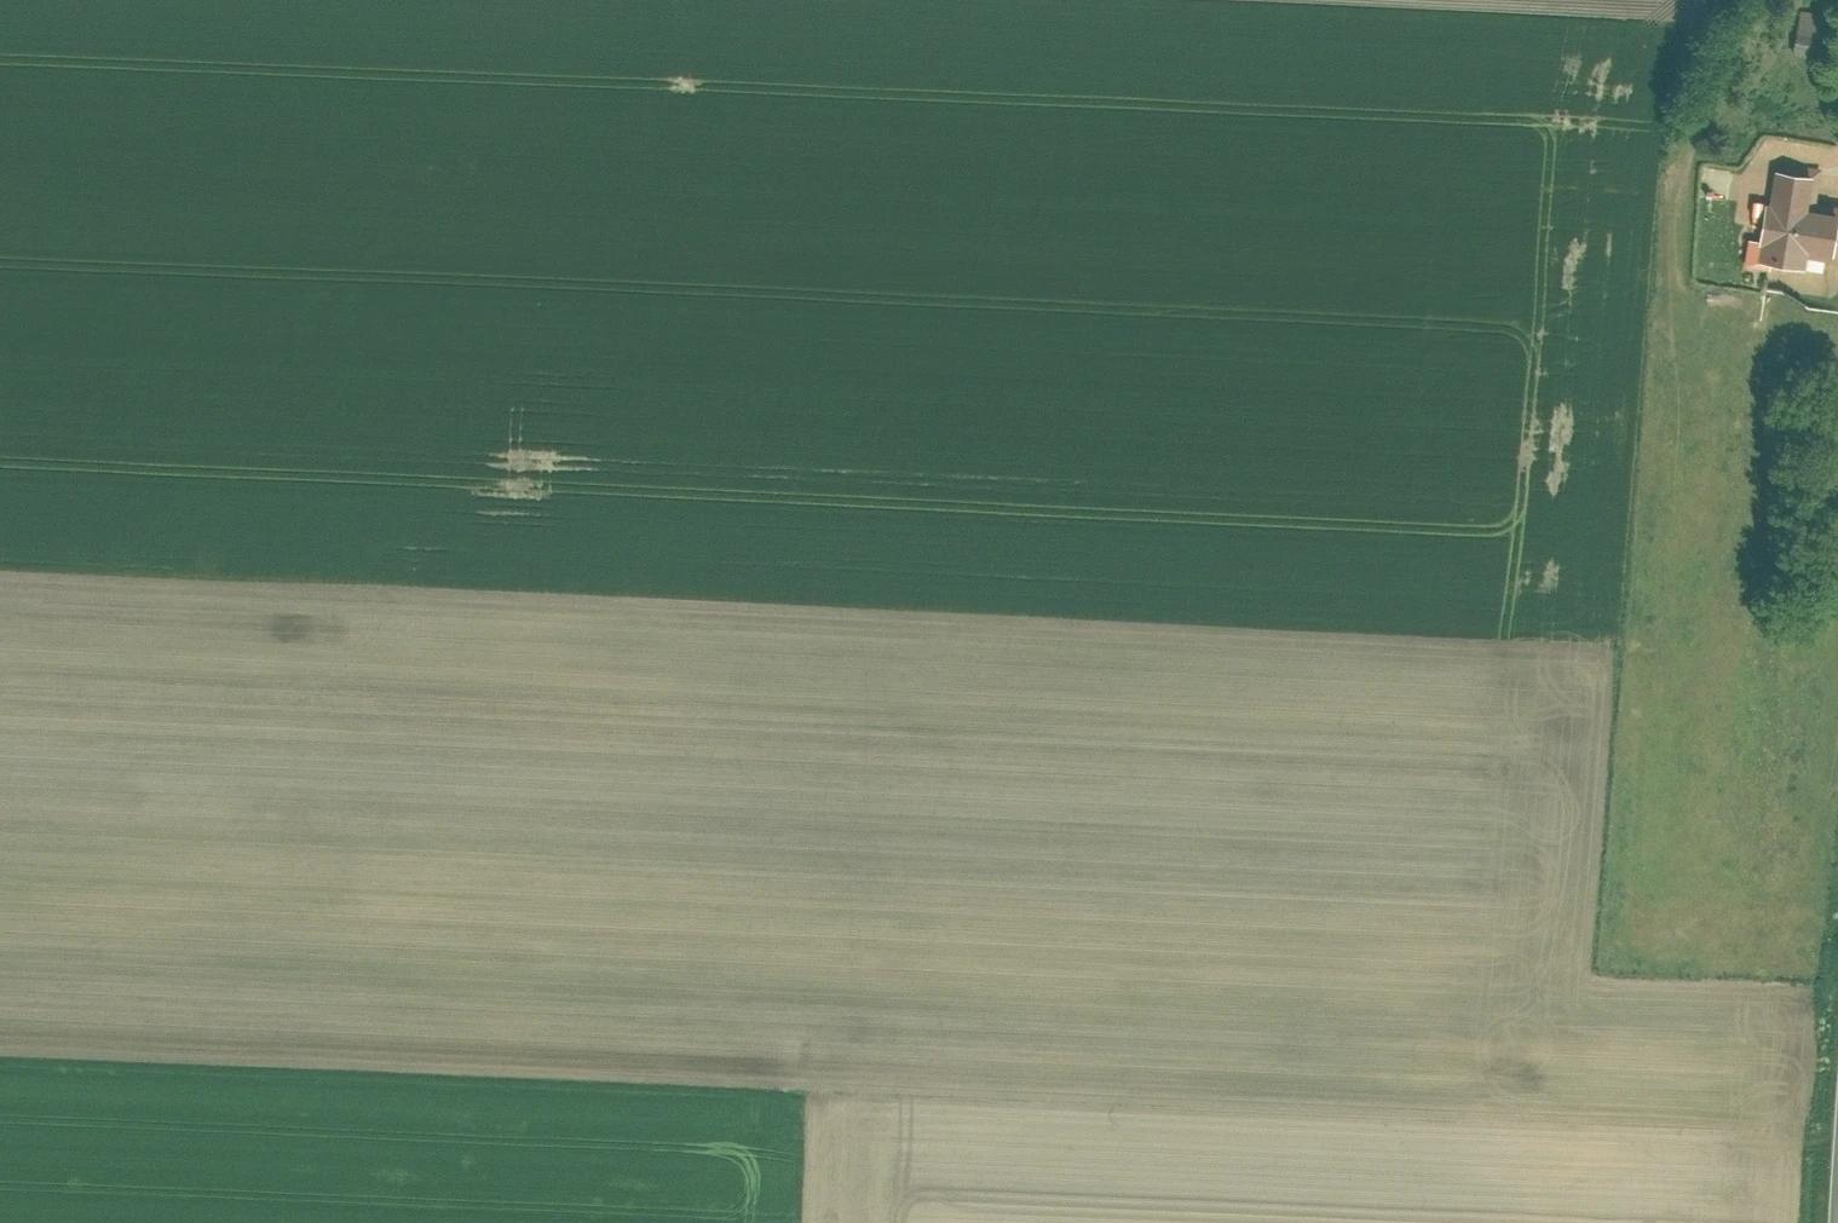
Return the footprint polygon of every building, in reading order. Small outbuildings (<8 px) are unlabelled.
[(1774,169),(1759,264),(1833,276),(1837,246),(1837,180),(1774,169)]
